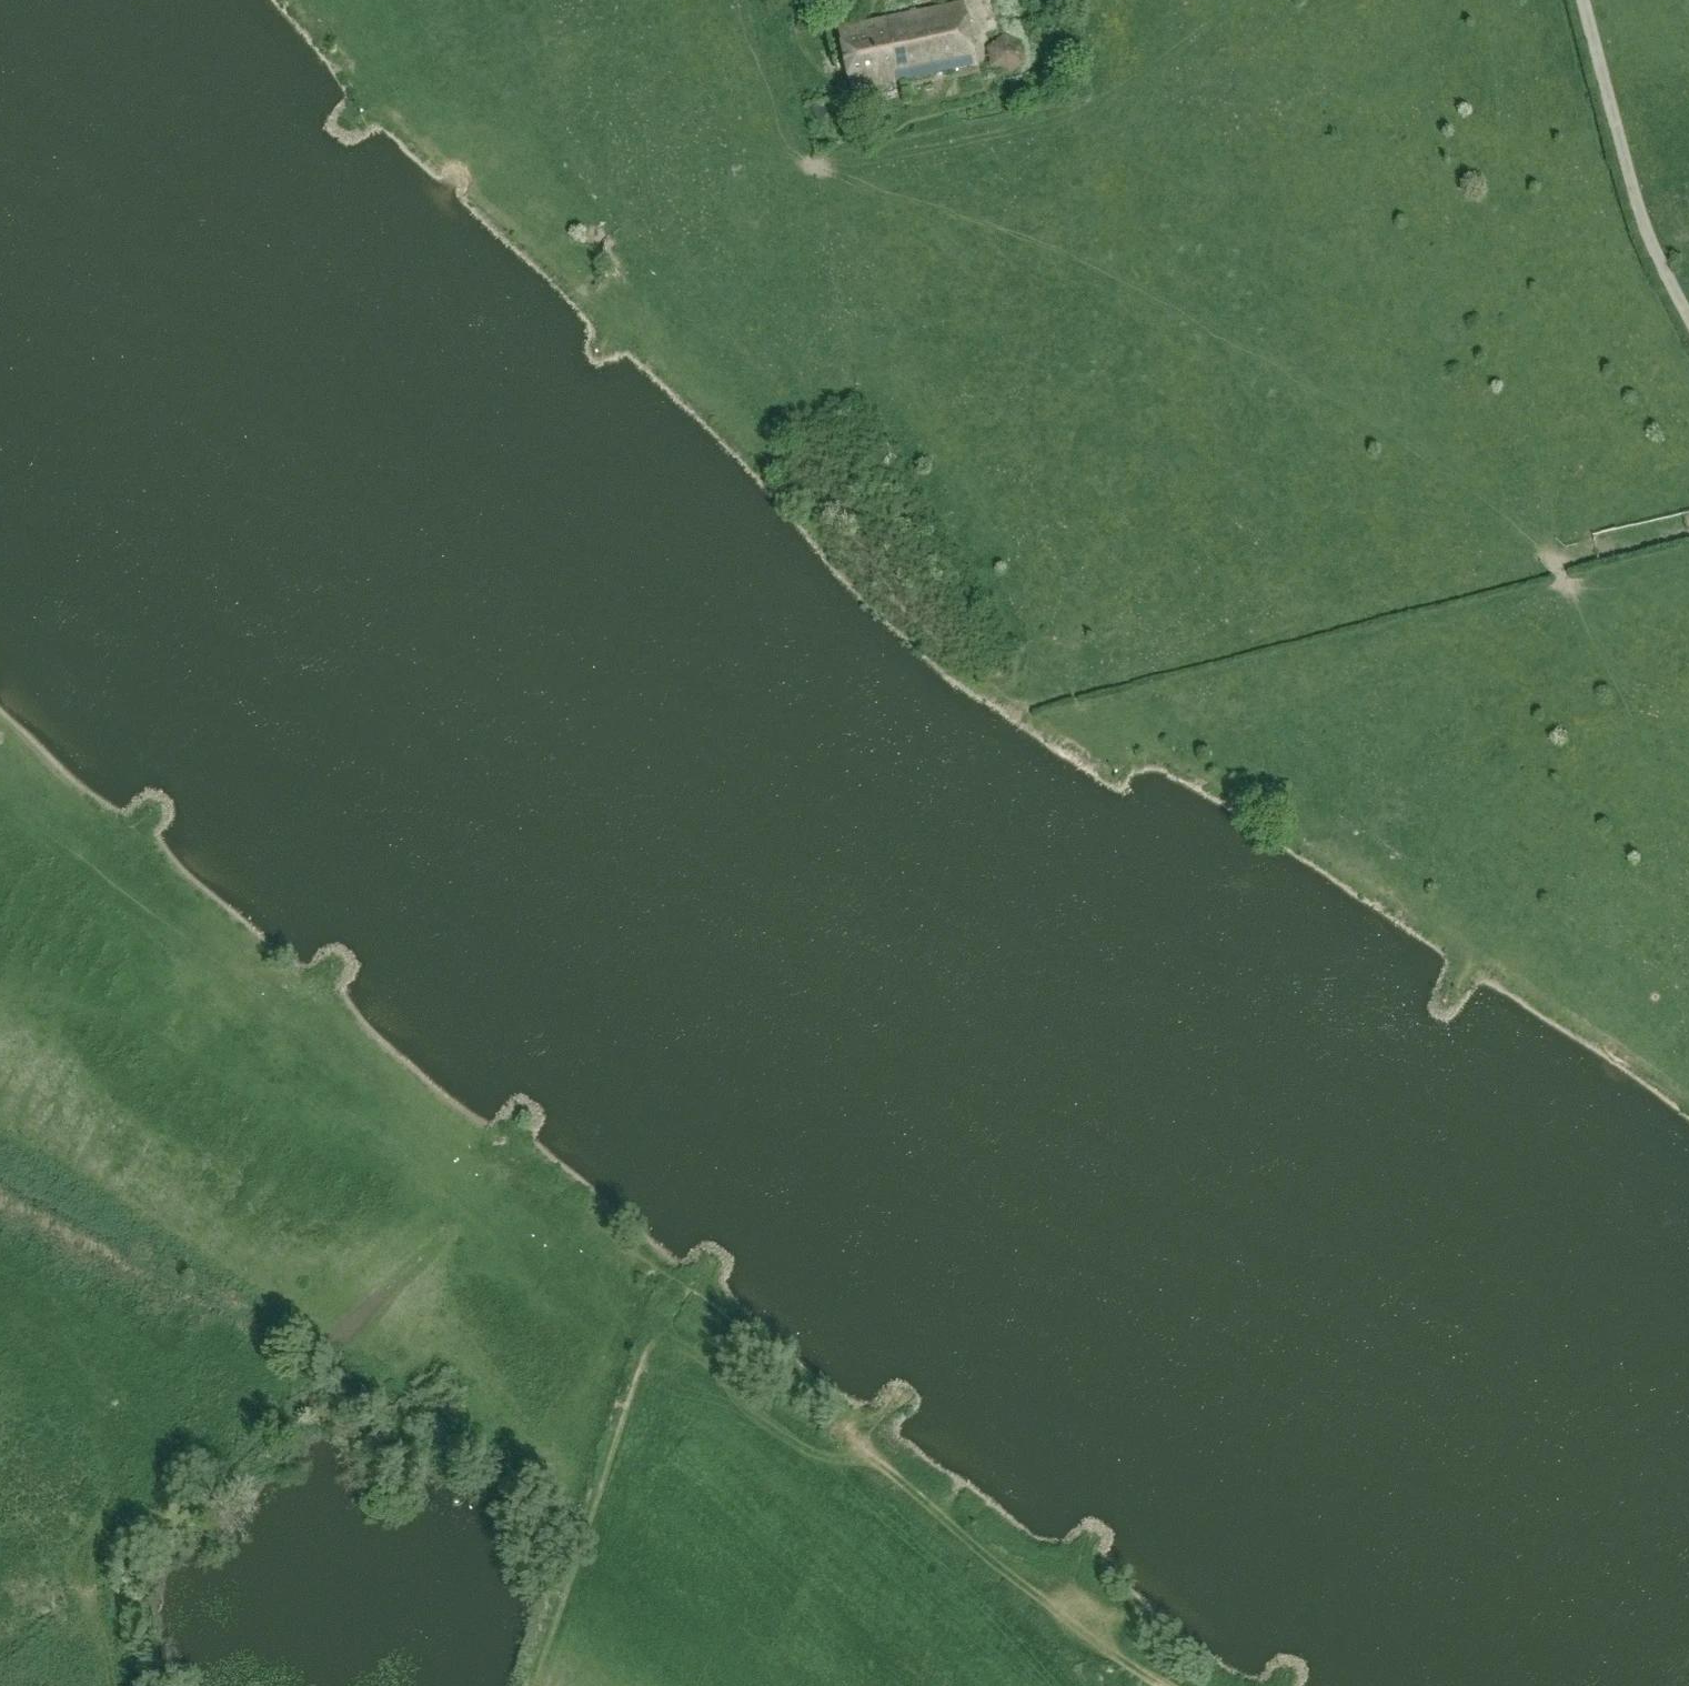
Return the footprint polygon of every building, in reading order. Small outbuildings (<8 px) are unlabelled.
[(975,65),(962,3),(866,23),(866,24),(838,29),(850,90),(975,65)]
